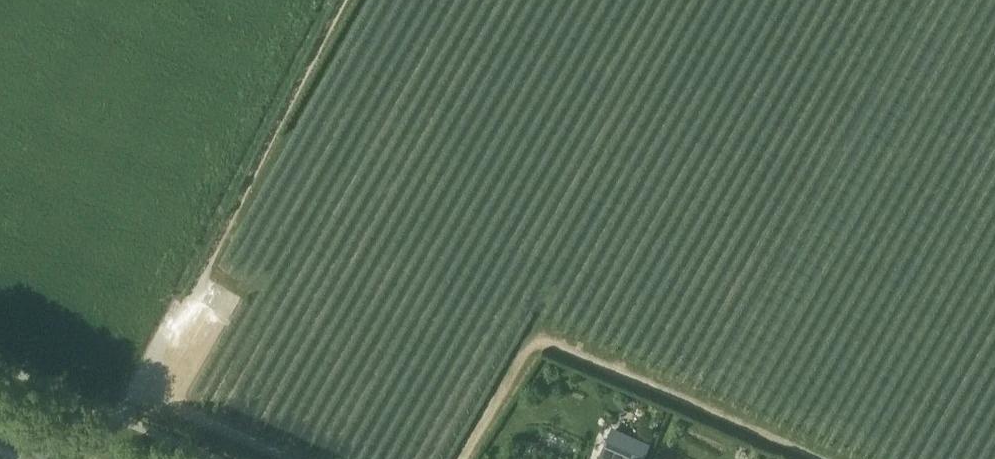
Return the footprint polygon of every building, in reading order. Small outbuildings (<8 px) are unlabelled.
[(602,449),(627,458),(643,458),(651,441),(612,424),(602,449)]
